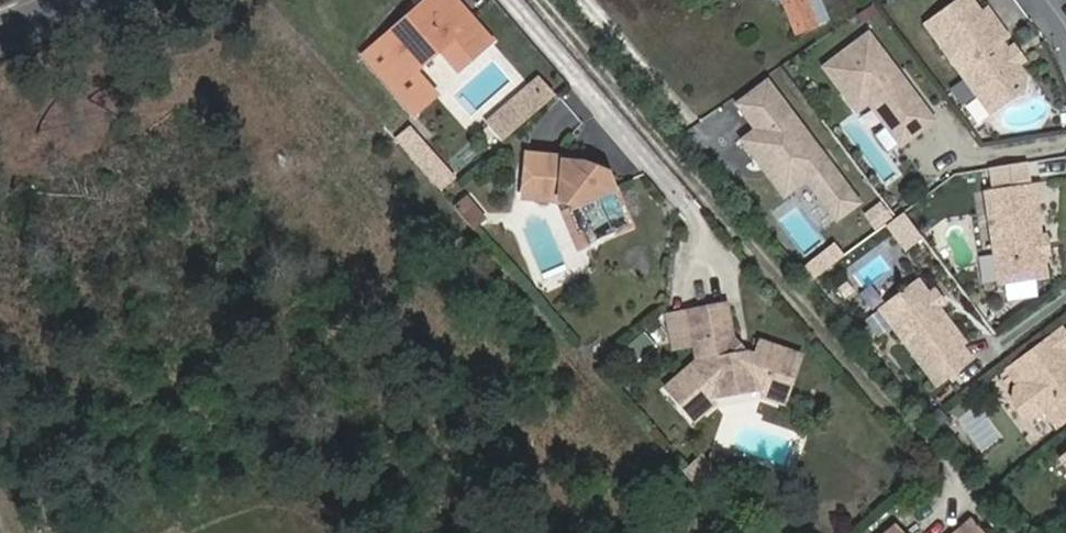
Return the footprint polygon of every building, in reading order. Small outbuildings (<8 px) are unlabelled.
[(458,70),(490,42),(453,0),(436,0),(433,3),(431,0),(429,0),(384,39),(413,73),(440,50),(458,70)] [(796,35),(832,22),(824,0),(783,0),(796,35)] [(1018,69),(1009,56),(1002,47),(1010,40),(990,13),(982,20),(969,1),(929,29),(981,101),(988,97),(994,106),(1007,106),(1025,93),(1026,80),(1018,69)] [(937,117),(871,29),(822,66),(857,112),(866,105),(898,147),(937,117)] [(1015,52),(1009,56),(1018,69),(1024,65),(1015,52)] [(857,206),(766,85),(739,105),(757,130),(741,142),(783,197),(805,181),(835,222),(857,206)] [(493,117),(508,134),(542,105),(527,87),(493,117)] [(988,97),(981,101),(993,117),(1007,106),(994,106),(988,97)] [(423,171),(442,190),(457,174),(438,155),(423,171)] [(524,156),(520,199),(557,202),(573,207),(577,205),(592,243),(628,228),(612,189),(610,190),(604,175),(578,166),(561,164),(561,160),(524,156)] [(1041,185),(987,193),(1002,287),(1049,280),(1037,203),(1044,202),(1041,185)] [(463,200),(452,209),(458,216),(469,206),(463,200)] [(573,207),(560,212),(576,250),(592,243),(577,205),(573,207)] [(469,206),(458,216),(469,228),(479,218),(469,206)] [(886,224),(906,252),(927,237),(908,210),(886,224)] [(537,260),(556,254),(545,219),(526,225),(537,260)] [(863,294),(898,262),(882,244),(847,275),(863,294)] [(942,314),(931,300),(920,285),(883,314),(942,393),(977,364),(964,349),(967,347),(942,314)] [(937,295),(931,300),(942,314),(948,308),(937,295)] [(692,423),(713,406),(710,401),(721,393),(746,386),(759,391),(757,396),(779,403),(795,356),(755,342),(750,358),(743,354),(734,356),(730,340),(722,306),(686,314),(698,363),(665,388),(692,423)] [(626,347),(638,362),(658,346),(645,331),(626,347)] [(1013,373),(1024,388),(1018,393),(1014,408),(1025,422),(1038,424),(1046,417),(1059,433),(1065,428),(1065,357),(1065,356),(1065,355),(1065,337),(1064,334),(1013,373)] [(743,354),(730,340),(734,356),(743,354)] [(1013,373),(1007,377),(1018,393),(1024,388),(1013,373)] [(697,459),(687,468),(693,475),(702,466),(697,459)] [(702,466),(693,475),(707,491),(717,482),(702,466)] [(969,519),(952,532),(980,532),(969,519)]
